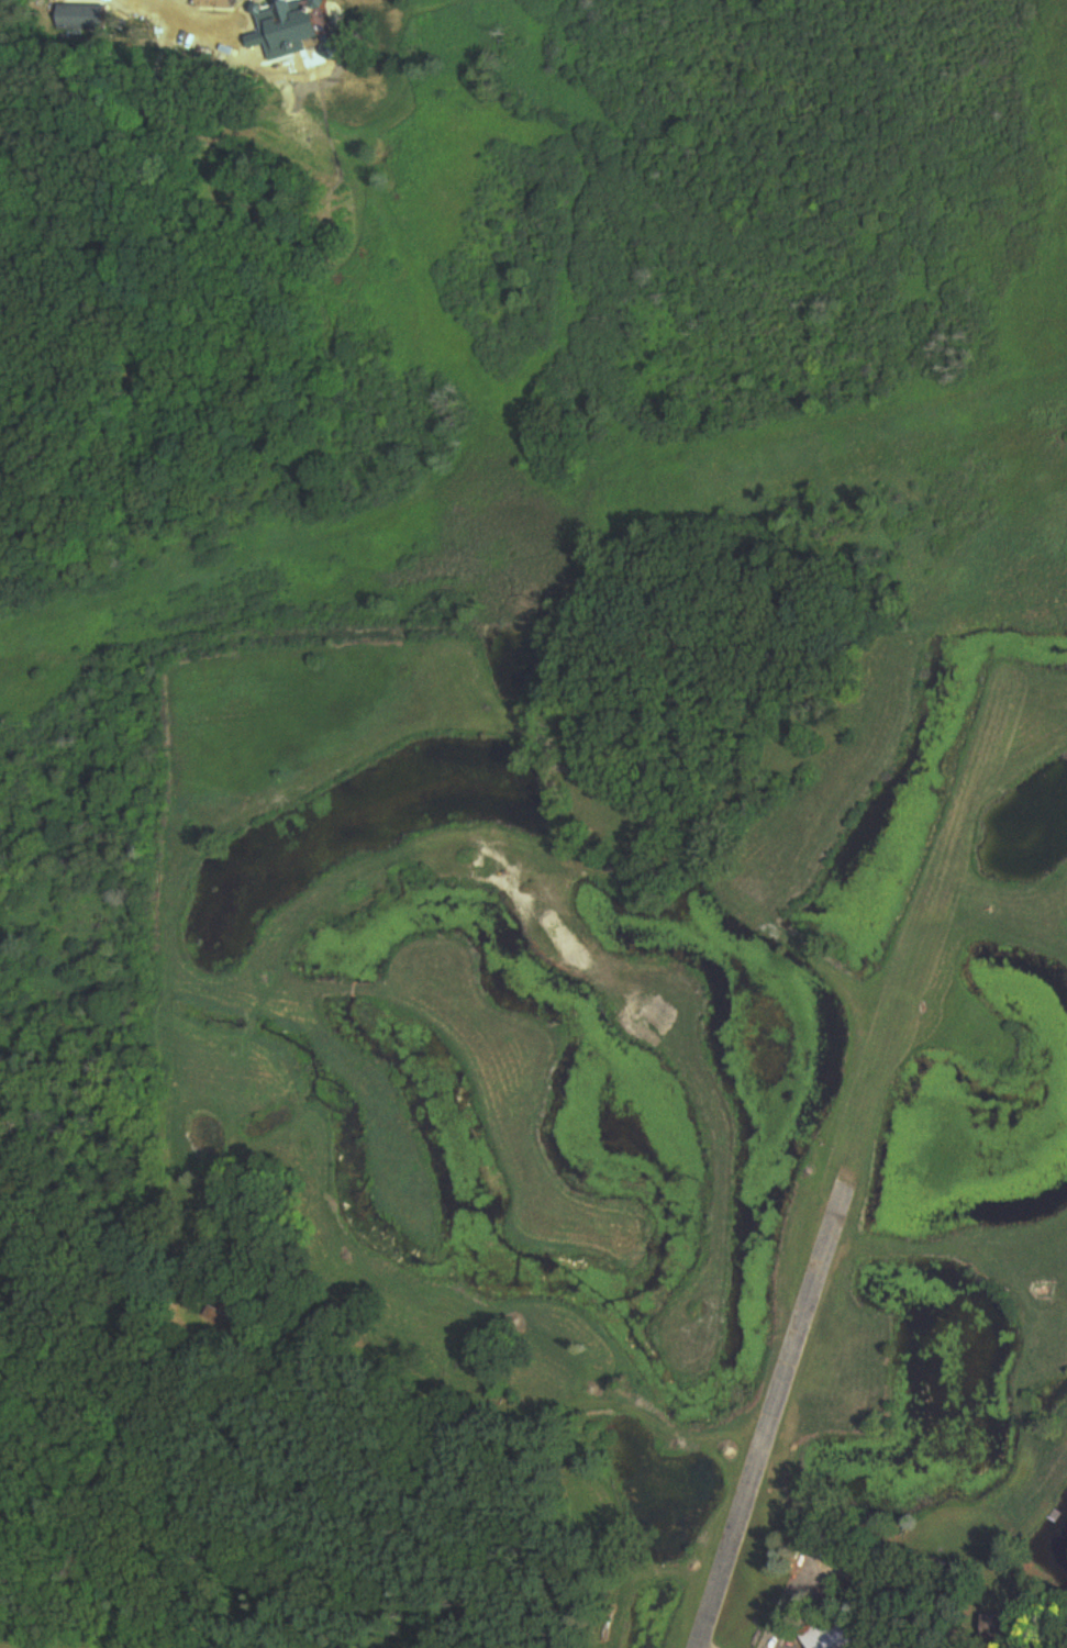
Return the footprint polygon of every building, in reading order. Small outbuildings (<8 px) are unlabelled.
[(335,35),(325,3),(266,20),(276,53),(335,35)] [(110,6),(62,6),(62,31),(110,31),(110,6)] [(256,1317),(223,1294),(208,1316),(241,1338),(256,1317)] [(810,1647),(854,1647),(873,1636),(851,1602),(801,1635),(810,1647)] [(1028,1614),(994,1614),(994,1639),(1028,1639),(1028,1614)]
